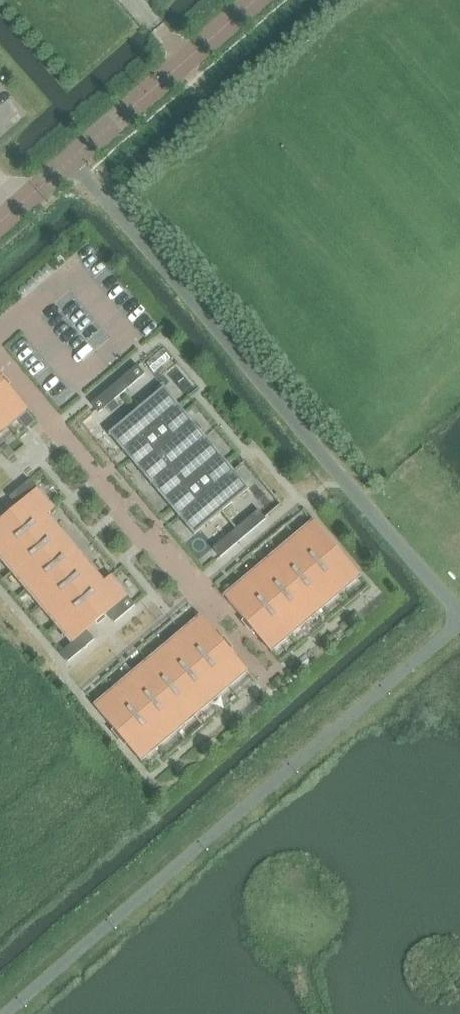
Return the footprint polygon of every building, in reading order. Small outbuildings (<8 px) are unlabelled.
[(145,374),(138,365),(92,404),(100,413),(145,374)] [(29,410),(0,376),(0,434),(29,410)] [(250,489),(164,387),(109,434),(195,535),(250,489)] [(12,443),(5,448),(11,455),(17,450),(12,443)] [(73,643),(60,653),(68,662),(95,640),(87,631),(107,614),(115,623),(136,605),(111,576),(104,582),(47,515),(54,509),(30,480),(9,497),(17,506),(0,521),(0,556),(73,643)] [(259,510),(213,548),(221,558),(267,519),(259,510)] [(314,520),(225,596),(271,651),(361,575),(314,520)] [(95,706),(141,761),(248,670),(202,615),(95,706)]
